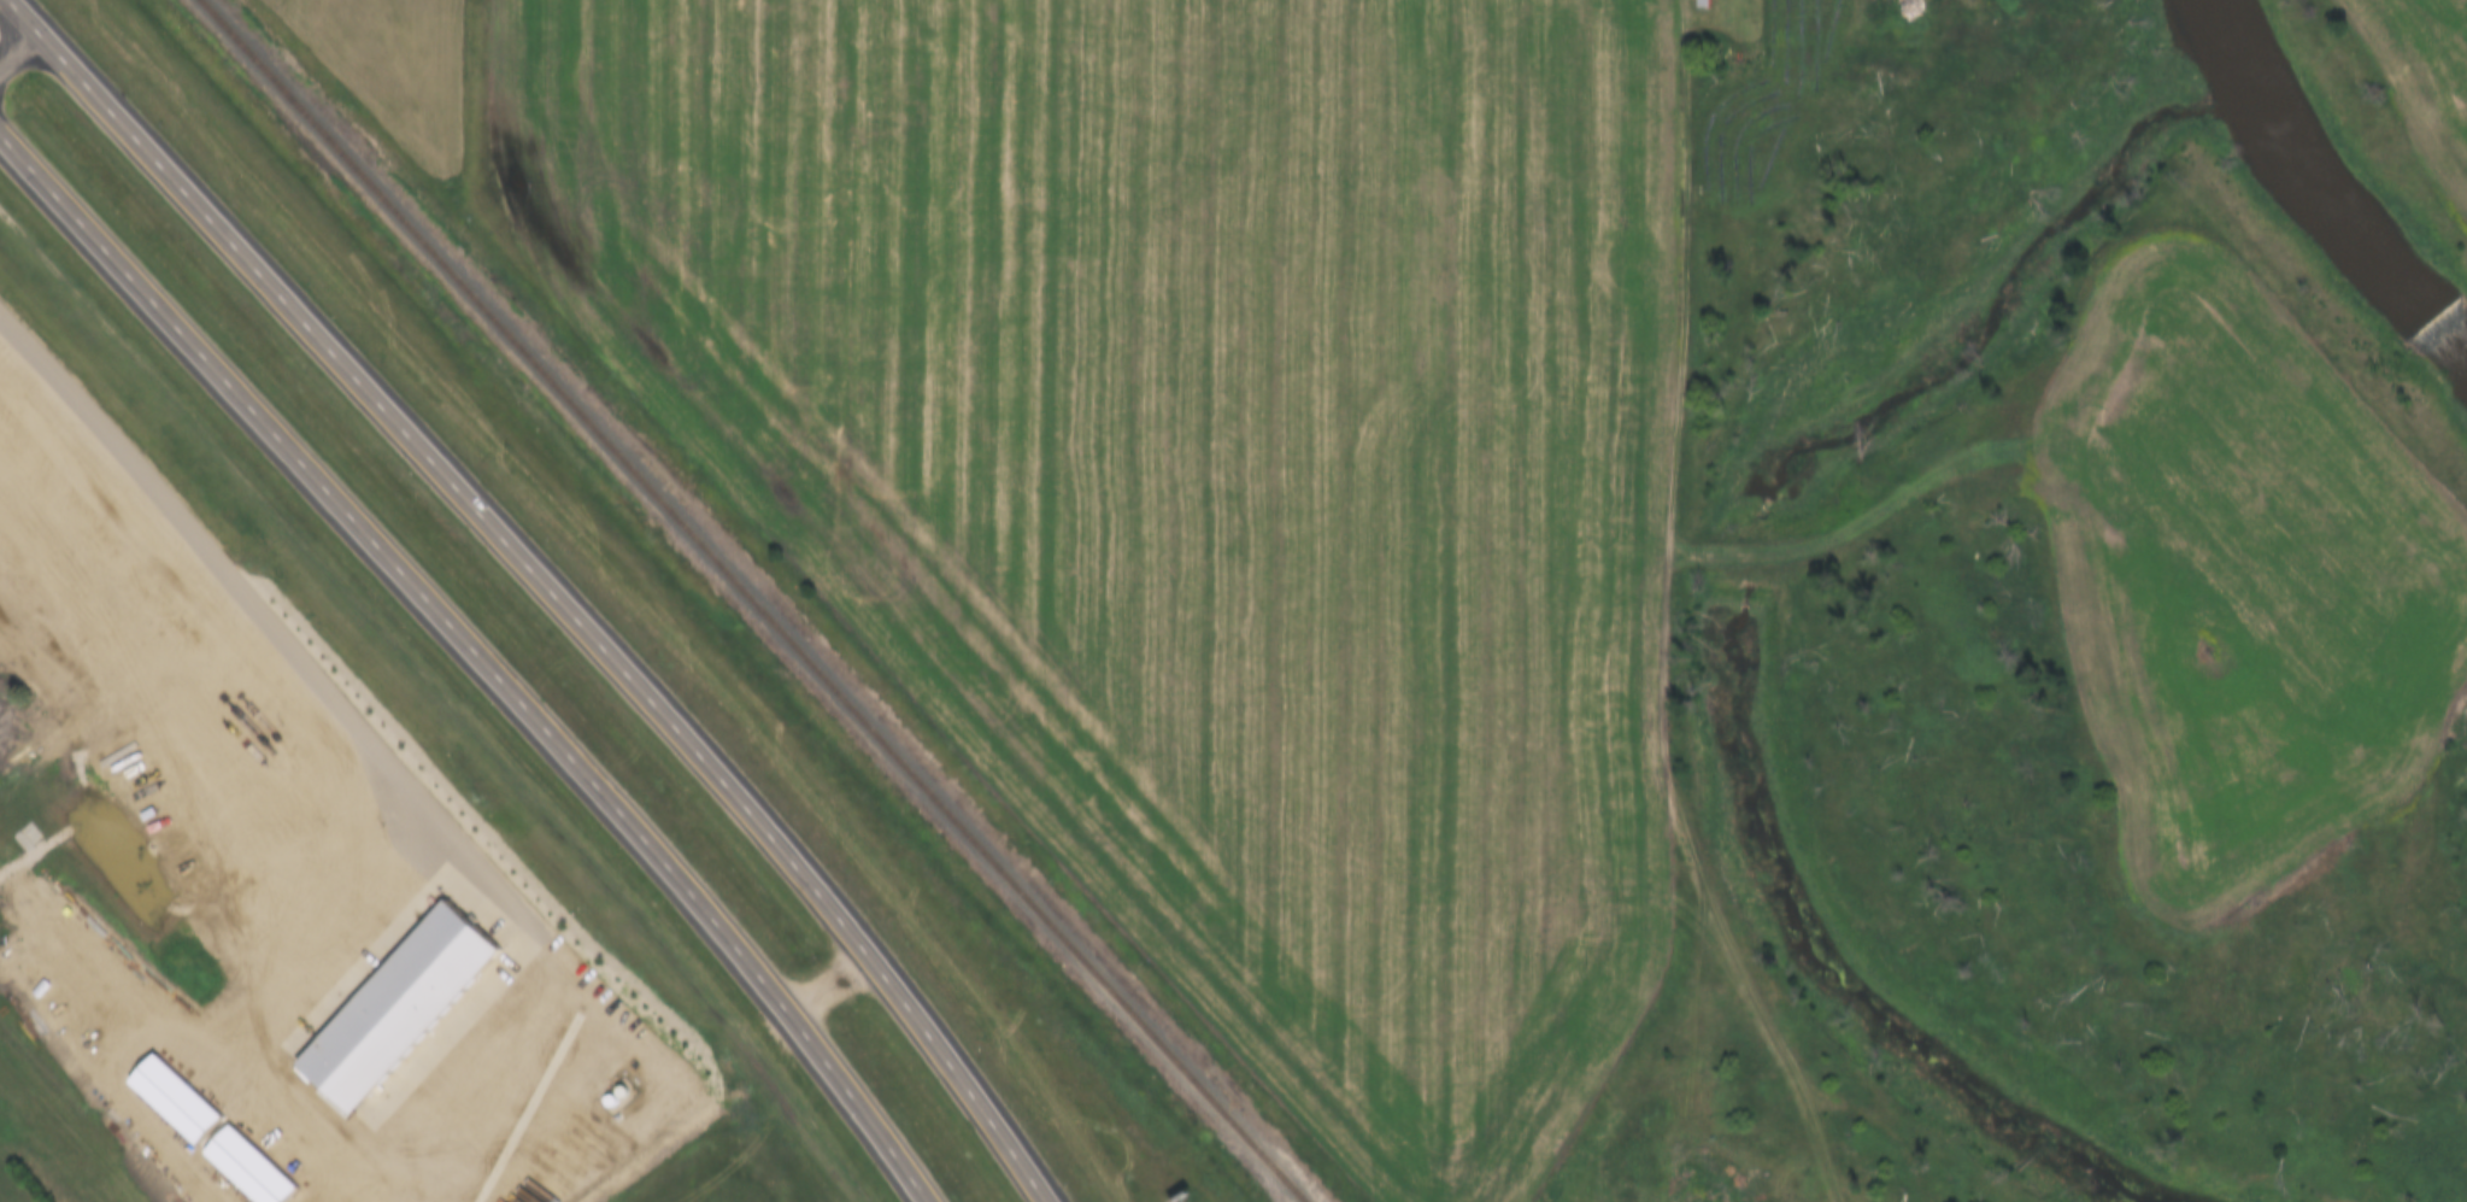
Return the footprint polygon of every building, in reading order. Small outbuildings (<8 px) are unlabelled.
[(288,1066),(345,1117),(496,950),(439,899),(288,1066)]
